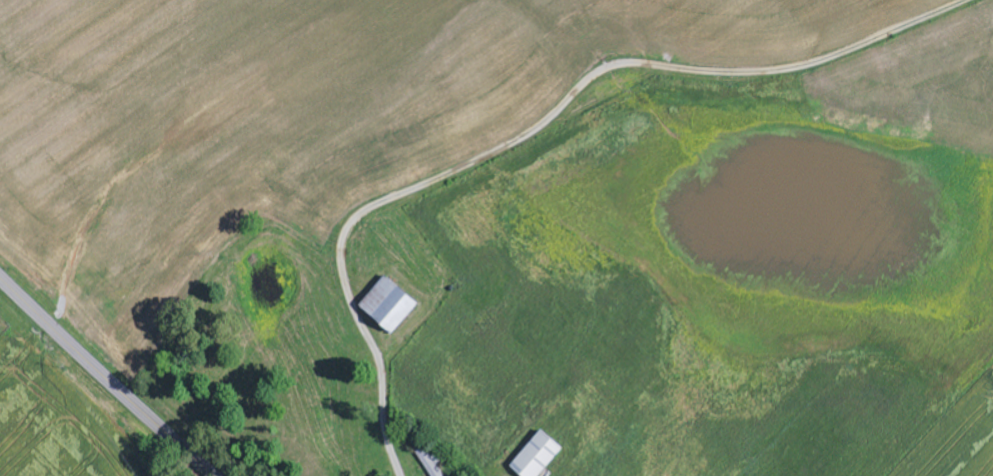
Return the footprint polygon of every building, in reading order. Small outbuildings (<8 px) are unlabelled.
[(396,334),(423,304),(390,274),(363,304),(396,334)] [(525,475),(543,475),(567,449),(545,430),(513,466),(525,475)] [(428,447),(419,452),(433,475),(446,475),(428,447)]
